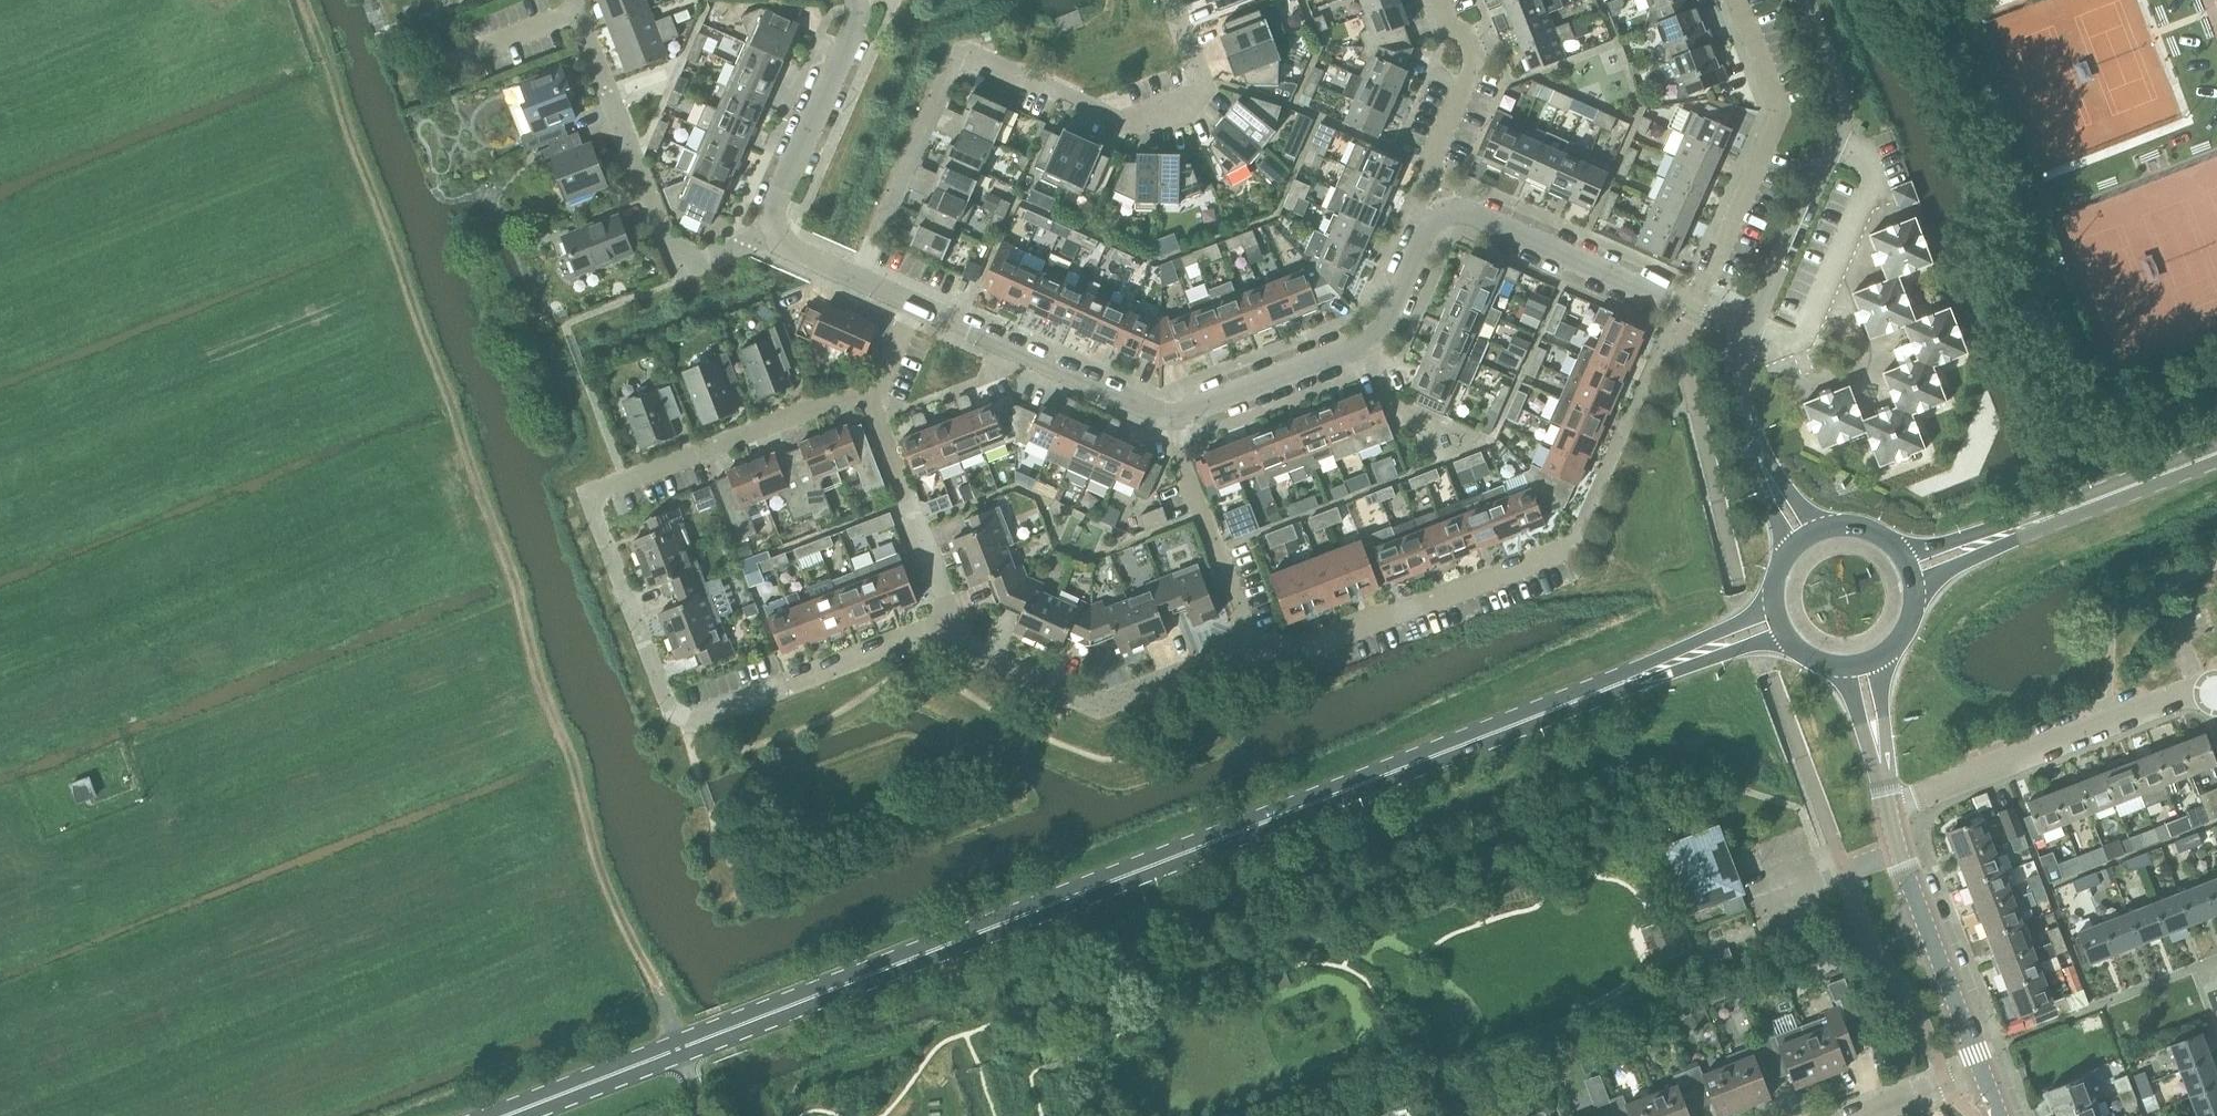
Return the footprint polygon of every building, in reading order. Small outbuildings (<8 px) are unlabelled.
[(599,1),(608,26),(650,9),(646,0),(602,0),(599,1)] [(1220,12),(1250,0),(1215,0),(1220,12)] [(1366,14),(1400,2),(1399,0),(1361,0),(1366,14)] [(1548,13),(1563,8),(1560,0),(1516,0),(1505,4),(1514,27),(1548,13)] [(1696,10),(1700,8),(1697,0),(1647,0),(1651,11),(1651,26),(1651,27),(1657,25),(1696,10)] [(1367,30),(1359,33),(1365,47),(1413,48),(1405,26),(1409,25),(1400,2),(1366,14),(1361,16),(1367,30)] [(1274,40),(1286,36),(1274,5),(1224,24),(1230,40),(1222,43),(1228,57),(1274,40)] [(762,8),(741,16),(749,37),(746,43),(784,60),(800,25),(762,8)] [(650,9),(608,26),(617,48),(675,25),(671,16),(655,22),(650,9)] [(1665,63),(1670,61),(1710,46),(1714,44),(1708,29),(1704,31),(1696,10),(1657,25),(1665,47),(1664,62),(1665,63)] [(1523,50),(1572,30),(1569,23),(1554,28),(1548,13),(1514,27),(1523,50)] [(1319,32),(1329,29),(1324,15),(1314,19),(1319,32)] [(675,25),(617,48),(626,73),(668,57),(663,43),(680,37),(675,26),(675,25)] [(1572,30),(1523,50),(1531,72),(1566,59),(1560,43),(1574,37),(1572,30)] [(693,46),(703,50),(709,37),(699,33),(693,46)] [(1274,40),(1228,57),(1233,72),(1241,69),(1248,85),(1247,88),(1292,102),(1299,85),(1294,83),(1279,83),(1279,61),(1280,60),(1280,61),(1282,60),(1274,40)] [(746,43),(736,65),(774,82),(784,60),(746,43)] [(693,46),(687,59),(697,64),(703,50),(693,46)] [(1710,46),(1670,61),(1679,83),(1678,98),(1679,99),(1728,80),(1722,65),(1718,67),(1710,46)] [(1365,47),(1359,60),(1366,63),(1360,77),(1364,80),(1365,79),(1398,93),(1408,71),(1403,69),(1413,48),(1365,47)] [(736,65),(727,87),(765,104),(774,82),(736,65)] [(1309,80),(1318,84),(1324,71),(1315,67),(1309,80)] [(534,131),(520,136),(527,152),(540,147),(549,144),(569,136),(564,124),(576,119),(565,91),(570,89),(562,68),(521,83),(528,103),(523,105),(534,131)] [(1352,74),(1343,95),(1355,101),(1388,115),(1398,93),(1365,79),(1364,80),(1360,77),(1352,74)] [(674,90),(683,94),(689,80),(680,76),(674,90)] [(1309,80),(1303,94),(1312,98),(1318,84),(1309,80)] [(1536,99),(1542,85),(1533,81),(1527,94),(1536,99)] [(727,87),(717,109),(755,126),(765,104),(727,87)] [(677,107),(683,94),(674,90),(668,103),(677,107)] [(1558,108),(1564,95),(1555,91),(1549,104),(1558,108)] [(963,129),(995,143),(1004,123),(1002,122),(1008,108),(973,93),(966,109),(971,111),(963,129)] [(1564,95),(1558,108),(1567,112),(1573,99),(1564,95)] [(1226,116),(1264,147),(1277,132),(1276,131),(1275,131),(1275,130),(1282,106),(1252,98),(1252,97),(1241,111),(1234,105),(1226,116)] [(1690,111),(1680,133),(1685,136),(1721,152),(1732,129),(1728,127),(1737,105),(1709,99),(1701,116),(1690,111)] [(1355,101),(1345,123),(1378,138),(1388,115),(1355,101)] [(706,104),(697,125),(708,130),(707,131),(745,147),(755,126),(717,109),(706,104)] [(1491,123),(1479,149),(1486,152),(1483,157),(1490,160),(1488,165),(1503,172),(1520,134),(1508,129),(1513,117),(1497,110),(1491,123)] [(1601,128),(1608,114),(1599,110),(1592,124),(1601,128)] [(1290,131),(1281,151),(1297,158),(1313,121),(1314,120),(1298,113),(1290,131)] [(1608,114),(1601,128),(1611,132),(1617,118),(1608,114)] [(1221,135),(1210,148),(1211,149),(1225,176),(1247,164),(1248,165),(1249,166),(1264,147),(1226,116),(1214,130),(1221,135)] [(1646,134),(1652,121),(1643,117),(1637,130),(1646,134)] [(1039,141),(1044,129),(1047,123),(1038,119),(1030,137),(1039,141)] [(654,133),(664,138),(670,124),(660,120),(654,133)] [(1320,124),(1309,149),(1324,156),(1335,130),(1320,124)] [(986,163),(995,143),(963,129),(955,146),(950,144),(945,156),(980,171),(984,162),(986,163)] [(1520,134),(1503,172),(1519,179),(1521,174),(1527,177),(1542,144),(1546,133),(1537,129),(1533,140),(1520,134)] [(707,131),(698,153),(736,169),(745,147),(707,131)] [(1042,180),(1061,188),(1084,137),(1070,131),(1066,139),(1051,132),(1035,167),(1045,171),(1044,173),(1042,180)] [(550,147),(534,153),(539,166),(552,161),(557,174),(554,175),(552,177),(552,181),(554,185),(556,187),(559,188),(562,186),(567,201),(607,185),(591,144),(584,147),(578,132),(569,136),(549,144),(550,147)] [(1542,144),(1527,177),(1533,179),(1531,184),(1547,191),(1567,146),(1569,142),(1547,132),(1546,133),(1542,144)] [(658,151),(664,138),(654,133),(648,147),(658,151)] [(1685,136),(1676,157),(1712,173),(1721,152),(1685,136)] [(1084,137),(1061,188),(1081,197),(1084,191),(1085,189),(1095,193),(1111,158),(1095,152),(1099,143),(1084,137)] [(1356,143),(1346,166),(1392,186),(1402,164),(1356,143)] [(1567,146),(1547,191),(1563,198),(1565,194),(1571,196),(1589,156),(1567,146)] [(685,147),(676,169),(688,174),(726,191),(736,169),(698,153),(685,147)] [(1629,147),(1623,160),(1633,164),(1633,163),(1641,166),(1645,156),(1638,153),(1639,151),(1629,147)] [(1309,149),(1303,163),(1318,169),(1324,156),(1309,149)] [(1126,163),(1114,191),(1137,201),(1136,202),(1136,203),(1136,210),(1157,210),(1158,204),(1159,154),(1143,154),(1143,163),(1126,162),(1126,163)] [(1159,154),(1158,204),(1180,204),(1179,203),(1179,202),(1203,193),(1192,164),(1175,164),(1175,155),(1159,154)] [(1025,173),(1031,159),(1022,155),(1016,169),(1025,173)] [(976,180),(980,171),(945,156),(940,167),(945,170),(937,187),(969,201),(978,181),(976,180)] [(1589,156),(1571,196),(1577,199),(1575,204),(1592,211),(1608,173),(1611,166),(1589,156)] [(1676,157),(1666,179),(1702,195),(1712,173),(1676,157)] [(1623,160),(1617,174),(1627,178),(1633,164),(1623,160)] [(1288,174),(1278,165),(1268,176),(1278,185),(1288,174)] [(1346,166),(1336,188),(1382,208),(1392,186),(1346,166)] [(685,181),(665,189),(672,210),(710,226),(726,191),(688,174),(685,181)] [(1666,179),(1656,201),(1692,217),(1702,195),(1666,179)] [(1295,180),(1289,193),(1299,197),(1305,200),(1310,186),(1305,184),(1295,180)] [(1898,211),(1919,202),(1911,182),(1890,190),(1898,211)] [(969,201),(937,187),(929,205),(924,202),(919,214),(954,229),(958,221),(960,222),(961,221),(967,224),(975,204),(969,201)] [(1326,210),(1334,214),(1335,213),(1372,230),(1382,208),(1336,188),(1326,210)] [(1604,203),(1613,207),(1619,195),(1610,190),(1604,203)] [(989,193),(983,207),(996,213),(1005,217),(1011,203),(989,193)] [(1299,197),(1289,193),(1284,207),(1293,211),(1299,197)] [(1656,201),(1646,223),(1683,239),(1692,217),(1656,201)] [(1607,222),(1613,207),(1604,203),(1598,217),(1607,222)] [(1037,225),(1041,216),(1028,210),(1024,219),(1037,225)] [(996,213),(990,227),(999,231),(1005,217),(996,213)] [(1363,252),(1372,230),(1335,213),(1334,214),(1325,235),(1363,252)] [(950,239),(954,229),(919,214),(914,226),(919,228),(911,246),(943,260),(952,240),(950,239)] [(603,267),(619,261),(618,259),(633,253),(619,216),(563,238),(577,274),(602,265),(603,267)] [(1041,216),(1037,225),(1050,231),(1054,222),(1041,216)] [(1898,277),(1898,278),(1933,265),(1915,218),(1869,236),(1886,281),(1886,282),(1898,277)] [(1646,223),(1636,245),(1673,261),(1683,239),(1646,223)] [(1081,245),(1085,235),(1071,229),(1067,239),(1081,245)] [(1239,235),(1243,245),(1244,249),(1258,244),(1253,230),(1239,235)] [(1085,235),(1081,245),(1094,251),(1098,241),(1085,235)] [(1229,250),(1243,245),(1239,235),(1225,240),(1229,250)] [(1353,274),(1363,252),(1325,235),(1316,256),(1313,255),(1310,263),(1340,295),(1350,273),(1353,274)] [(997,254),(983,287),(984,288),(984,287),(990,290),(991,293),(1004,299),(1020,264),(1025,252),(1013,247),(1014,245),(1003,240),(997,254)] [(1195,252),(1198,262),(1212,257),(1208,247),(1195,252)] [(1124,264),(1129,255),(1115,249),(1111,258),(1124,264)] [(1185,267),(1198,262),(1195,252),(1181,258),(1185,267)] [(1471,254),(1461,277),(1498,294),(1505,280),(1516,285),(1516,284),(1526,289),(1532,277),(1521,272),(1522,272),(1504,264),(1502,268),(1471,254)] [(1129,255),(1124,264),(1138,270),(1142,261),(1129,255)] [(1042,273),(1027,306),(1034,309),(1035,313),(1048,318),(1064,283),(1063,283),(1069,270),(1048,260),(1042,273)] [(1161,265),(1161,276),(1177,270),(1173,261),(1161,265)] [(969,263),(963,277),(976,282),(982,269),(969,263)] [(1318,304),(1340,295),(1310,263),(1302,266),(1304,271),(1282,279),(1295,313),(1301,311),(1303,316),(1320,309),(1318,304)] [(1027,306),(1042,273),(1020,264),(1004,299),(1017,305),(1021,303),(1027,306)] [(1150,265),(1146,274),(1156,278),(1156,267),(1150,265)] [(1064,283),(1048,318),(1061,324),(1065,323),(1071,326),(1091,281),(1081,276),(1075,288),(1064,283)] [(1461,277),(1451,299),(1499,320),(1502,312),(1492,307),(1498,294),(1461,277)] [(1915,322),(1898,278),(1898,277),(1886,282),(1886,281),(1851,294),(1869,341),(1904,328),(1903,327),(1915,322)] [(1289,315),(1295,313),(1282,279),(1260,288),(1274,327),(1290,320),(1289,315)] [(1091,281),(1071,326),(1077,329),(1079,332),(1092,338),(1107,302),(1095,297),(1101,285),(1091,281)] [(1250,330),(1237,297),(1232,283),(1210,291),(1211,294),(1230,344),(1246,338),(1244,333),(1250,330)] [(1258,333),(1274,327),(1260,288),(1237,297),(1250,330),(1256,328),(1258,333)] [(1192,314),(1205,348),(1212,345),(1213,350),(1230,344),(1211,294),(1188,303),(1193,314),(1192,314)] [(1540,296),(1535,309),(1544,313),(1550,300),(1540,296)] [(1451,299),(1441,321),(1479,337),(1485,323),(1495,327),(1499,320),(1451,299)] [(1115,345),(1129,312),(1107,302),(1092,338),(1105,344),(1108,342),(1115,345)] [(878,326),(828,304),(824,313),(808,306),(796,335),(812,342),(814,338),(863,359),(878,326)] [(1551,317),(1560,321),(1566,308),(1557,304),(1551,317)] [(1527,305),(1520,321),(1537,329),(1538,327),(1544,313),(1535,309),(1527,305)] [(1613,313),(1601,308),(1594,322),(1606,328),(1601,339),(1636,355),(1642,342),(1641,338),(1643,332),(1644,333),(1644,331),(1612,317),(1613,313)] [(1911,415),(1911,416),(1946,403),(1933,368),(1967,355),(1950,309),(1915,322),(1903,327),(1904,328),(1916,361),(1882,374),(1895,408),(1900,420),(1911,415)] [(1129,312),(1115,345),(1121,348),(1122,351),(1136,358),(1137,355),(1160,365),(1161,320),(1153,316),(1150,321),(1129,312)] [(1161,320),(1160,365),(1182,356),(1184,361),(1201,355),(1199,350),(1205,348),(1192,314),(1171,322),(1169,317),(1161,320)] [(1554,334),(1560,321),(1551,317),(1545,330),(1554,334)] [(1441,321),(1432,342),(1479,363),(1489,342),(1479,337),(1441,321)] [(760,397),(791,385),(785,369),(799,364),(783,325),(768,331),(772,339),(742,351),(760,397)] [(1507,351),(1515,354),(1524,358),(1530,344),(1514,336),(1507,351)] [(1579,356),(1624,375),(1627,369),(1630,368),(1636,355),(1601,339),(1596,350),(1584,345),(1579,356)] [(1432,342),(1422,364),(1460,381),(1460,380),(1469,385),(1479,363),(1432,342)] [(1532,361),(1541,365),(1547,351),(1537,347),(1532,361)] [(703,424),(736,411),(726,386),(738,381),(727,352),(715,357),(716,361),(684,373),(703,424)] [(1518,370),(1524,358),(1515,354),(1509,366),(1518,370)] [(1579,356),(1569,377),(1617,398),(1622,385),(1621,382),(1624,375),(1579,356)] [(1535,378),(1541,365),(1532,361),(1526,374),(1535,378)] [(1422,364),(1412,387),(1421,391),(1416,403),(1444,416),(1460,381),(1422,364)] [(1569,377),(1560,399),(1604,419),(1607,413),(1611,411),(1617,398),(1569,377)] [(1496,397),(1505,401),(1511,387),(1502,383),(1496,397)] [(681,416),(670,387),(658,391),(657,390),(625,402),(642,447),(674,435),(669,420),(681,416)] [(1861,421),(1862,421),(1848,387),(1802,404),(1820,451),(1865,433),(1861,421)] [(1512,404),(1522,408),(1527,395),(1518,391),(1512,404)] [(959,408),(972,403),(968,394),(956,399),(959,408)] [(1362,394),(1339,403),(1358,452),(1366,449),(1380,444),(1394,439),(1381,406),(1377,396),(1365,401),(1362,394)] [(1062,406),(1074,411),(1079,402),(1066,396),(1062,406)] [(1499,414),(1505,401),(1496,397),(1490,410),(1499,414)] [(1550,421),(1562,426),(1597,442),(1603,429),(1602,426),(1604,419),(1560,399),(1550,421)] [(963,416),(946,423),(961,461),(984,453),(969,415),(975,412),(972,403),(959,408),(963,416)] [(1339,403),(1317,412),(1334,455),(1336,461),(1358,452),(1339,403)] [(1516,422),(1522,408),(1512,404),(1506,417),(1516,422)] [(969,415),(984,453),(1016,440),(1017,406),(995,413),(992,405),(975,412),(969,415)] [(1071,420),(1071,419),(1074,411),(1062,406),(1059,414),(1042,407),(1039,415),(1017,406),(1016,440),(1027,445),(1029,440),(1050,449),(1064,417),(1071,420)] [(1924,450),(1911,416),(1911,415),(1900,420),(1895,408),(1862,421),(1861,421),(1865,433),(1878,468),(1924,450)] [(915,425),(927,421),(924,411),(911,416),(915,425)] [(1317,412),(1295,420),(1314,469),(1321,467),(1319,461),(1334,455),(1317,412)] [(1106,425),(1118,431),(1122,421),(1110,416),(1106,425)] [(1087,426),(1071,419),(1071,420),(1064,417),(1050,449),(1046,459),(1068,469),(1087,426)] [(1295,420),(1272,429),(1289,471),(1298,468),(1304,466),(1306,472),(1314,469),(1295,420)] [(918,434),(901,440),(914,474),(916,478),(939,470),(924,432),(931,429),(930,429),(927,421),(915,425),(918,434)] [(924,432),(939,470),(961,461),(946,423),(930,429),(931,429),(924,432)] [(824,435),(838,471),(851,466),(857,469),(866,493),(885,485),(862,424),(849,429),(848,425),(824,435)] [(1114,439),(1115,439),(1118,431),(1106,425),(1102,433),(1087,426),(1068,469),(1090,478),(1108,437),(1114,439)] [(1591,455),(1597,442),(1562,426),(1552,448),(1585,463),(1588,456),(1591,455)] [(1272,429),(1250,437),(1269,487),(1276,484),(1273,477),(1280,475),(1289,471),(1272,429)] [(813,513),(812,513),(815,521),(833,514),(830,506),(821,482),(824,476),(838,471),(824,435),(799,444),(801,448),(789,452),(813,513)] [(1130,446),(1115,439),(1114,439),(1108,437),(1090,478),(1112,488),(1116,478),(1130,446)] [(1250,437),(1228,446),(1241,480),(1256,475),(1262,489),(1269,487),(1250,437)] [(1130,446),(1116,478),(1137,488),(1135,493),(1148,499),(1163,466),(1151,461),(1153,456),(1130,446)] [(1206,458),(1193,463),(1204,490),(1216,485),(1218,489),(1241,480),(1228,446),(1205,455),(1206,458)] [(1582,469),(1585,463),(1552,448),(1543,469),(1532,465),(1530,470),(1565,507),(1575,485),(1577,486),(1584,473),(1582,469)] [(813,513),(789,452),(777,457),(775,453),(752,463),(766,498),(778,493),(785,496),(794,520),(812,513),(813,513)] [(1468,457),(1471,467),(1485,462),(1481,452),(1468,457)] [(1391,456),(1372,463),(1379,482),(1398,475),(1391,456)] [(1458,472),(1471,467),(1468,457),(1454,463),(1458,472)] [(716,480),(739,541),(758,534),(749,510),(752,504),(766,498),(752,463),(727,472),(728,476),(716,480)] [(1423,474),(1427,484),(1440,479),(1437,469),(1423,474)] [(1542,516),(1565,507),(1530,470),(1524,473),(1530,489),(1512,496),(1508,497),(1521,531),(1528,529),(1531,530),(1545,525),(1542,516)] [(1355,477),(1344,481),(1345,483),(1349,494),(1360,489),(1371,485),(1367,473),(1355,477)] [(1413,489),(1427,484),(1423,474),(1409,480),(1413,489)] [(1334,499),(1349,494),(1345,483),(1330,489),(1334,499)] [(1481,493),(1500,542),(1513,537),(1515,533),(1521,531),(1508,497),(1512,496),(1507,484),(1481,493)] [(1378,492),(1382,501),(1396,496),(1392,486),(1378,492)] [(711,487),(691,495),(695,504),(714,497),(711,487)] [(1368,506),(1382,501),(1378,492),(1365,497),(1368,506)] [(1459,502),(1477,548),(1483,546),(1487,547),(1500,542),(1481,493),(1459,502)] [(930,515),(953,506),(948,494),(925,503),(930,515)] [(1300,501),(1304,511),(1318,506),(1315,496),(1300,501)] [(1290,516),(1304,511),(1300,501),(1286,507),(1290,516)] [(1437,510),(1455,559),(1469,554),(1470,551),(1477,548),(1459,502),(1437,510)] [(1224,514),(1229,526),(1255,516),(1250,504),(1224,514)] [(977,532),(954,541),(963,564),(1006,547),(1014,544),(1005,522),(1000,507),(971,518),(977,532)] [(1324,512),(1330,526),(1343,521),(1337,507),(1324,512)] [(1162,508),(1140,516),(1145,530),(1167,522),(1168,522),(1163,508),(1162,508)] [(641,565),(692,545),(678,509),(650,520),(655,533),(633,542),(641,565)] [(1414,519),(1432,565),(1439,563),(1442,564),(1455,559),(1437,510),(1414,519)] [(1316,531),(1330,526),(1324,512),(1311,518),(1316,531)] [(891,513),(861,524),(865,533),(866,536),(895,525),(891,513)] [(1234,539),(1259,529),(1255,516),(1229,526),(1234,539)] [(1392,527),(1411,576),(1424,571),(1426,568),(1432,565),(1414,519),(1392,527)] [(851,539),(865,533),(861,524),(848,529),(851,539)] [(1280,529),(1285,543),(1298,538),(1293,524),(1280,529)] [(1397,582),(1411,576),(1392,527),(1369,536),(1374,549),(1387,583),(1388,583),(1388,582),(1394,580),(1397,582)] [(1271,548),(1285,543),(1280,529),(1266,535),(1271,548)] [(817,541),(820,550),(834,545),(830,536),(817,541)] [(807,556),(820,550),(817,541),(803,546),(807,556)] [(1337,550),(1355,598),(1380,588),(1361,541),(1337,550)] [(678,592),(706,581),(692,545),(641,565),(650,588),(673,579),(678,592)] [(1006,547),(963,564),(972,586),(994,578),(1003,600),(1027,577),(1022,566),(1015,569),(1006,547)] [(1333,606),(1355,598),(1337,550),(1315,559),(1333,606)] [(772,558),(776,568),(789,562),(786,553),(772,558)] [(904,607),(918,602),(899,553),(876,562),(894,608),(900,606),(904,607)] [(762,573),(776,568),(772,558),(758,564),(762,573)] [(1312,614),(1333,606),(1315,559),(1294,566),(1312,614)] [(854,571),(873,619),(886,614),(887,611),(894,608),(876,562),(854,571)] [(1175,574),(1161,579),(1172,608),(1185,603),(1194,625),(1218,616),(1210,597),(1220,593),(1210,568),(1200,572),(1197,563),(1174,573),(1175,574)] [(1289,623),(1312,614),(1294,566),(1270,576),(1289,623)] [(836,592),(849,625),(856,623),(859,624),(873,619),(854,571),(854,572),(832,580),(836,592)] [(1027,577),(1003,600),(1024,609),(1015,631),(1037,642),(1056,599),(1042,593),(1045,586),(1027,577)] [(831,578),(809,587),(814,600),(828,636),(841,631),(843,628),(849,625),(836,592),(832,580),(831,578)] [(1150,592),(1128,601),(1145,644),(1168,635),(1159,613),(1172,608),(1161,579),(1147,585),(1150,592)] [(669,637),(720,617),(706,581),(678,592),(683,605),(660,614),(669,637)] [(828,636),(814,600),(803,605),(798,592),(787,596),(805,643),(811,640),(814,642),(828,636)] [(798,645),(805,643),(787,596),(764,605),(782,654),(797,648),(798,645)] [(1056,599),(1037,642),(1060,651),(1069,630),(1091,639),(1092,606),(1081,601),(1077,608),(1056,599)] [(1092,606),(1091,639),(1113,631),(1122,653),(1145,644),(1128,601),(1106,609),(1104,602),(1092,606)] [(744,608),(747,617),(759,613),(755,604),(744,608)] [(720,617),(669,637),(678,660),(701,651),(706,665),(734,654),(720,617)] [(2191,775),(2212,767),(2216,779),(2216,749),(2215,744),(2210,746),(2205,734),(2179,744),(2191,775)] [(2166,785),(2170,795),(2181,791),(2177,781),(2191,775),(2179,744),(2154,754),(2166,785)] [(2141,795),(2140,795),(2145,807),(2170,798),(2170,795),(2166,785),(2154,754),(2129,764),(2141,795)] [(2115,805),(2140,795),(2141,795),(2129,764),(2103,773),(2115,805)] [(2090,814),(2115,805),(2103,773),(2078,783),(2090,814)] [(79,802),(97,795),(89,777),(72,784),(79,802)] [(2064,824),(2090,814),(2078,783),(2052,793),(2064,824)] [(2199,795),(2203,806),(2204,808),(2216,803),(2216,788),(2199,795)] [(2043,833),(2064,824),(2052,793),(2027,803),(2032,816),(2025,818),(2035,844),(2045,840),(2043,833)] [(2204,808),(2209,821),(2216,818),(2216,803),(2204,808)] [(2203,806),(2187,812),(2188,817),(2193,828),(2209,821),(2204,808),(2203,806)] [(2011,840),(2024,835),(2013,809),(2000,814),(2011,840)] [(1983,820),(1948,833),(1952,844),(1959,861),(1993,847),(1992,844),(1983,820)] [(2154,829),(2159,841),(2171,836),(2167,824),(2154,829)] [(2146,846),(2159,841),(2154,829),(2141,834),(2146,846)] [(1727,857),(1722,844),(1717,830),(1668,848),(1692,911),(1740,892),(1734,876),(1739,874),(1732,855),(1727,857)] [(2186,838),(2190,849),(2203,844),(2199,833),(2186,838)] [(2024,835),(2011,840),(2016,853),(2029,848),(2024,835)] [(2179,853),(2190,849),(2186,838),(2175,842),(2179,853)] [(2108,861),(2125,854),(2120,840),(2103,847),(2108,860),(2108,861)] [(1993,847),(1959,861),(1969,886),(2003,873),(1993,847)] [(2077,857),(2082,870),(2108,860),(2103,847),(2077,857)] [(2050,883),(2062,878),(2057,865),(2052,852),(2040,857),(2050,883)] [(2140,869),(2143,867),(2152,864),(2147,853),(2136,858),(2140,869)] [(2057,865),(2062,878),(2082,870),(2077,857),(2057,865)] [(2129,873),(2140,869),(2136,858),(2125,862),(2129,873)] [(2108,885),(2117,882),(2111,867),(2102,871),(2108,885)] [(2003,873),(1969,886),(1978,912),(2021,895),(2017,885),(2008,888),(2003,873)] [(2085,877),(2090,888),(2101,883),(2097,873),(2085,877)] [(2032,891),(2044,887),(2039,875),(2027,879),(2032,891)] [(2078,893),(2090,888),(2085,877),(2074,882),(2078,893)] [(2216,915),(2216,879),(2204,884),(2216,915)] [(2178,894),(2190,925),(2216,915),(2204,884),(2178,894)] [(2044,887),(2032,891),(2032,892),(2036,903),(2037,904),(2049,900),(2044,887)] [(2021,895),(1978,912),(1988,938),(2023,925),(2017,911),(2036,903),(2032,892),(2021,896),(2021,895)] [(2165,935),(2190,925),(2178,894),(2153,904),(2165,935)] [(2140,944),(2165,935),(2153,904),(2128,914),(2140,944)] [(2114,954),(2140,944),(2128,914),(2102,924),(2114,954)] [(1655,963),(1687,950),(1675,917),(1642,930),(1655,963)] [(2088,965),(2114,954),(2102,924),(2076,934),(2088,965)] [(2023,925),(1988,938),(1998,964),(2032,951),(2023,925)] [(2059,926),(2047,931),(2052,942),(2052,943),(2063,939),(2059,926)] [(2032,951),(1998,964),(2008,990),(2042,977),(2036,961),(2056,953),(2057,955),(2068,951),(2063,939),(2052,943),(2052,942),(2032,950),(2032,951)] [(2073,966),(2065,969),(2074,994),(2083,990),(2073,966)] [(2064,979),(2061,971),(2048,975),(2052,983),(2064,979)] [(2042,977),(2008,990),(2018,1016),(2030,1012),(2035,1025),(2072,1011),(2067,997),(2052,1002),(2042,977)] [(1844,978),(1828,985),(1835,1002),(1840,1000),(1848,1019),(1858,1015),(1844,978)] [(1826,1017),(1801,1026),(1805,1036),(1821,1078),(1847,1068),(1845,1061),(1857,1057),(1854,1049),(1839,1012),(1826,1017)] [(1773,1022),(1762,1026),(1767,1039),(1762,1041),(1777,1079),(1790,1074),(1795,1088),(1821,1078),(1805,1036),(1801,1026),(1796,1028),(1791,1013),(1772,1021),(1773,1022)] [(2009,1036),(2026,1030),(2021,1018),(2004,1025),(2009,1036)] [(2180,1072),(2211,1061),(2201,1034),(2170,1046),(2180,1072)] [(1753,1056),(1728,1066),(1744,1107),(1771,1097),(1765,1083),(1777,1079),(1762,1041),(1749,1046),(1753,1056)] [(2216,1087),(2216,1076),(2211,1061),(2180,1072),(2190,1097),(2216,1087)] [(1686,1070),(1701,1108),(1713,1103),(1718,1115),(1722,1115),(1744,1107),(1728,1066),(1703,1076),(1699,1065),(1686,1070)] [(1652,1096),(1660,1115),(1689,1115),(1688,1113),(1701,1108),(1686,1070),(1673,1075),(1677,1086),(1652,1096)] [(2139,1088),(2150,1083),(2146,1072),(2135,1076),(2139,1088)] [(2119,1096),(2133,1091),(2127,1076),(2114,1081),(2119,1096)] [(2048,1093),(2057,1115),(2066,1115),(2095,1105),(2085,1079),(2048,1093)] [(2150,1083),(2139,1088),(2144,1100),(2155,1096),(2150,1083)] [(2216,1115),(2216,1087),(2190,1097),(2197,1115),(2216,1115)] [(2133,1091),(2119,1096),(2124,1107),(2138,1102),(2133,1091)] [(1610,1100),(1616,1115),(1660,1115),(1652,1096),(1627,1105),(1623,1095),(1610,1100)] [(1599,1115),(1616,1115),(1610,1100),(1596,1105),(1600,1115),(1599,1115)] [(2066,1115),(2100,1115),(2095,1105),(2066,1115)]
